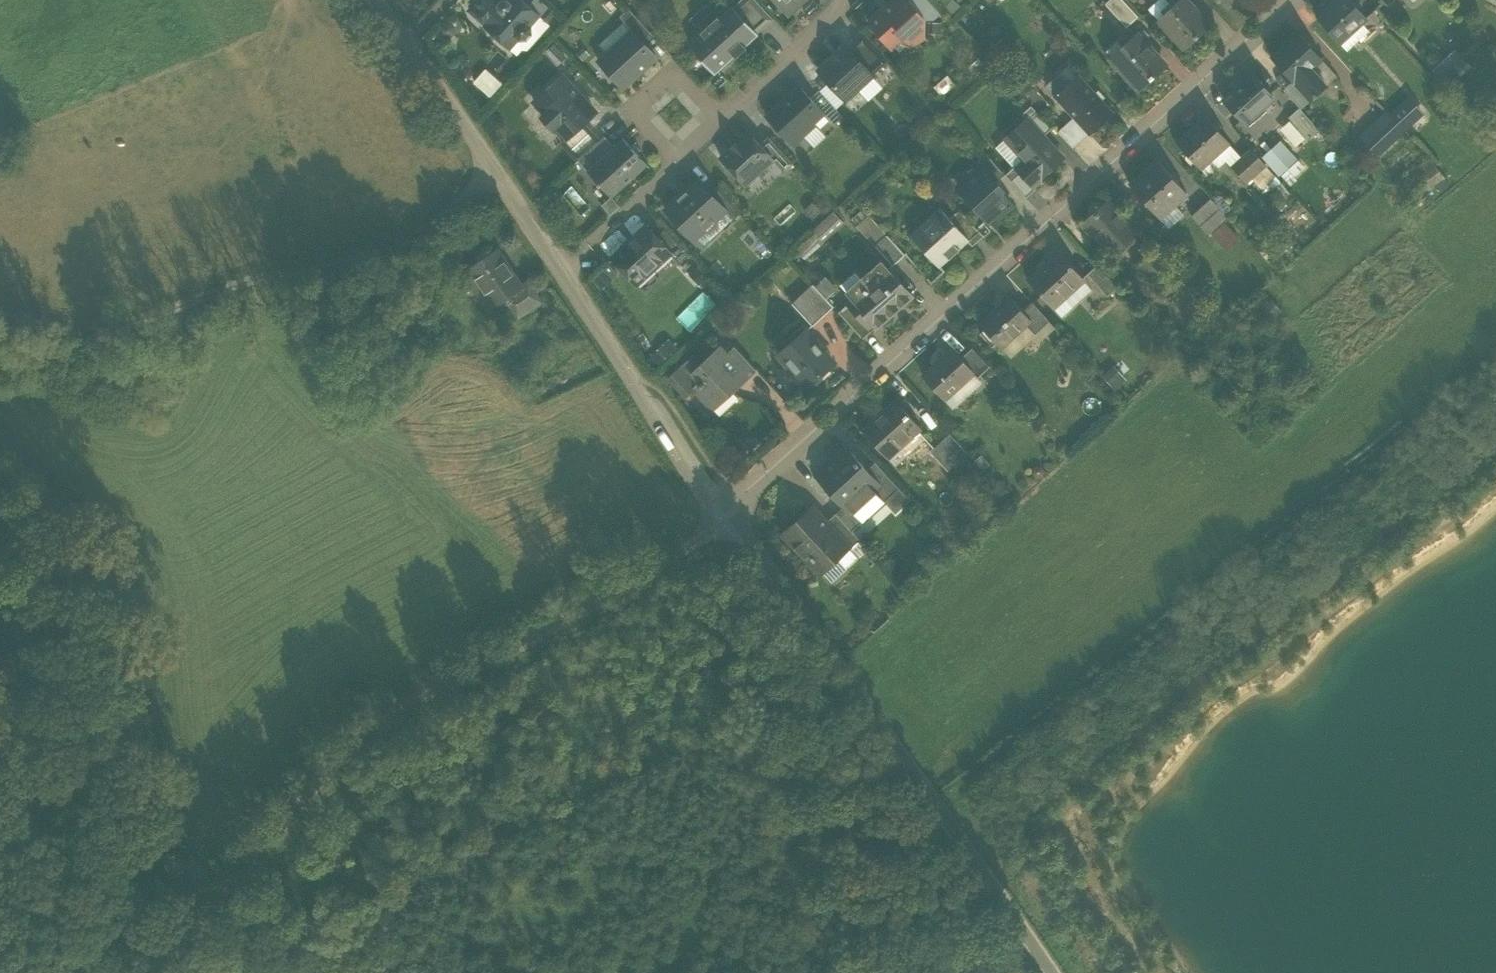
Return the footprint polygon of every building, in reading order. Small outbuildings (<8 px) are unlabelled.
[(508,2),(507,0),(502,0),(501,2),(498,0),(480,0),(472,9),(489,24),(486,27),(508,46),(517,36),(520,38),(527,38),(532,33),(531,26),(528,24),(538,13),(523,0),(510,0),(508,2)] [(756,34),(773,19),(756,0),(741,0),(732,8),(756,34)] [(780,8),(788,17),(806,0),(788,0),(780,8)] [(869,23),(890,46),(902,35),(908,35),(911,38),(924,39),(925,19),(907,0),(895,0),(869,23)] [(1123,0),(1109,0),(1105,4),(1127,27),(1138,16),(1123,0)] [(1168,2),(1166,0),(1155,0),(1148,8),(1157,15),(1168,2)] [(1158,20),(1184,48),(1210,25),(1186,0),(1179,0),(1158,20)] [(1317,17),(1339,42),(1366,17),(1351,0),(1336,0),(1317,17)] [(637,17),(629,8),(620,16),(628,25),(637,17)] [(702,35),(691,45),(715,72),(733,55),(735,58),(746,48),(744,45),(756,34),(732,8),(720,19),(717,16),(699,32),(702,35)] [(653,35),(637,17),(628,25),(633,30),(645,43),(653,35)] [(633,30),(599,62),(622,87),(656,56),(645,43),(633,30)] [(1138,38),(1127,49),(1123,44),(1110,56),(1140,89),(1166,66),(1135,33),(1134,34),(1138,38)] [(1299,33),(1271,58),(1294,83),(1311,68),(1327,85),(1337,75),(1299,33)] [(848,49),(872,75),(887,62),(863,35),(848,49)] [(819,70),(846,99),(872,75),(848,49),(845,46),(840,50),(839,49),(830,57),(831,59),(819,70)] [(1455,50),(1432,70),(1443,82),(1466,61),(1455,50)] [(473,80),(491,95),(503,81),(485,66),(473,80)] [(1311,68),(1294,83),(1310,100),(1327,85),(1311,68)] [(1059,72),(1046,84),(1053,93),(1066,81),(1059,72)] [(1253,74),(1224,101),(1244,123),(1274,96),(1253,74)] [(595,111),(562,75),(534,101),(546,114),(543,116),(553,127),(556,124),(567,137),(583,123),(595,111)] [(1079,75),(1055,97),(1089,134),(1113,112),(1079,75)] [(800,87),(767,117),(790,142),(801,132),(804,135),(815,125),(813,122),(823,112),(800,87)] [(1043,97),(1036,103),(1045,113),(1053,107),(1043,97)] [(1428,119),(1409,99),(1391,115),(1403,129),(1410,136),(1428,119)] [(1052,128),(1031,105),(1022,113),(1026,118),(1043,136),(1052,128)] [(1300,108),(1290,117),(1308,138),(1318,129),(1300,108)] [(1387,111),(1360,137),(1376,155),(1403,129),(1391,115),(1387,111)] [(1206,116),(1177,143),(1200,168),(1229,141),(1206,116)] [(1043,136),(1026,118),(1005,137),(1026,160),(1017,169),(1032,186),(1063,158),(1043,136)] [(567,137),(562,142),(578,159),(599,140),(583,123),(567,137)] [(749,133),(740,142),(738,140),(730,148),(731,150),(722,159),(744,183),(772,158),(760,145),(749,133)] [(605,136),(578,160),(587,170),(614,146),(605,136)] [(769,137),(760,145),(772,158),(784,171),(793,163),(769,137)] [(614,146),(587,170),(597,180),(597,181),(598,183),(597,184),(599,186),(600,185),(602,186),(612,197),(647,164),(623,138),(614,146)] [(1261,155),(1287,182),(1305,166),(1279,138),(1261,155)] [(1266,164),(1251,148),(1241,158),(1255,174),(1266,164)] [(1005,174),(986,153),(977,161),(981,166),(996,182),(1005,174)] [(1255,174),(1241,158),(1232,166),(1246,182),(1255,174)] [(1187,193),(1158,160),(1130,185),(1159,217),(1187,193)] [(996,182),(981,166),(967,179),(969,182),(960,190),(987,221),(997,212),(1000,215),(1012,204),(1000,191),(1003,189),(996,182)] [(1014,166),(1006,174),(1026,197),(1035,189),(1032,186),(1017,169),(1014,166)] [(698,180),(688,189),(689,191),(678,201),(676,200),(666,210),(693,239),(726,209),(710,192),(698,180)] [(734,201),(719,184),(710,192),(726,209),(734,201)] [(1211,198),(1201,208),(1217,225),(1227,216),(1211,198)] [(734,201),(726,209),(734,218),(743,211),(734,201)] [(1109,201),(1084,223),(1112,255),(1139,231),(1128,218),(1126,220),(1109,201)] [(940,207),(910,234),(940,267),(968,241),(969,240),(949,218),(940,207)] [(1217,225),(1201,208),(1192,216),(1208,233),(1217,225)] [(983,236),(959,209),(949,218),(969,240),(968,241),(972,246),(983,236)] [(834,211),(813,230),(815,232),(820,239),(821,240),(842,220),(834,211)] [(887,235),(868,214),(856,225),(875,245),(887,235)] [(1210,234),(1226,250),(1240,236),(1224,220),(1210,234)] [(647,226),(612,259),(635,284),(671,252),(647,226)] [(815,232),(797,250),(802,256),(820,239),(815,232)] [(905,254),(887,235),(875,245),(893,265),(905,254)] [(1155,249),(1137,266),(1154,286),(1173,269),(1155,249)] [(496,250),(469,268),(484,290),(478,294),(489,310),(493,307),(496,311),(502,307),(499,303),(506,298),(518,316),(541,301),(528,281),(522,285),(506,263),(505,263),(496,250)] [(1060,252),(1029,281),(1053,307),(1084,278),(1060,252)] [(881,261),(861,279),(856,273),(841,285),(853,299),(848,303),(872,330),(912,295),(888,268),(881,261)] [(1119,286),(1099,263),(1087,274),(1107,296),(1119,286)] [(827,277),(817,285),(826,295),(836,287),(827,277)] [(834,306),(813,283),(803,293),(823,316),(834,306)] [(823,316),(803,293),(792,303),(813,325),(823,316)] [(1010,298),(981,325),(1001,346),(1029,320),(1030,319),(1023,312),(1010,298)] [(872,330),(848,303),(839,311),(863,338),(872,330)] [(1049,320),(1033,303),(1023,312),(1030,319),(1029,320),(1038,330),(1049,320)] [(805,329),(778,353),(808,386),(835,363),(805,329)] [(756,369),(735,347),(726,355),(746,377),(756,369)] [(990,366),(973,347),(961,357),(973,371),(973,372),(978,377),(990,366)] [(719,348),(700,365),(692,356),(669,377),(686,395),(694,389),(708,404),(727,385),(732,391),(746,377),(726,355),(719,348)] [(954,349),(924,376),(944,398),(973,372),(973,371),(961,357),(954,349)] [(897,401),(864,431),(887,456),(920,427),(897,401)] [(950,432),(930,450),(948,470),(967,452),(950,432)] [(866,469),(846,447),(816,474),(822,480),(821,480),(833,494),(834,493),(845,505),(849,509),(850,508),(862,521),(884,501),(872,488),(878,482),(866,469)] [(899,487),(875,461),(866,469),(878,482),(872,488),(884,501),(899,487)] [(899,487),(884,501),(896,513),(910,500),(899,487)] [(849,509),(845,505),(836,513),(852,530),(862,521),(850,508),(849,509)] [(826,521),(815,509),(803,520),(800,517),(783,533),(810,562),(812,559),(823,572),(838,558),(831,550),(842,540),(843,539),(826,521)] [(852,530),(836,513),(826,521),(843,539),(842,540),(850,548),(860,539),(852,530)]
